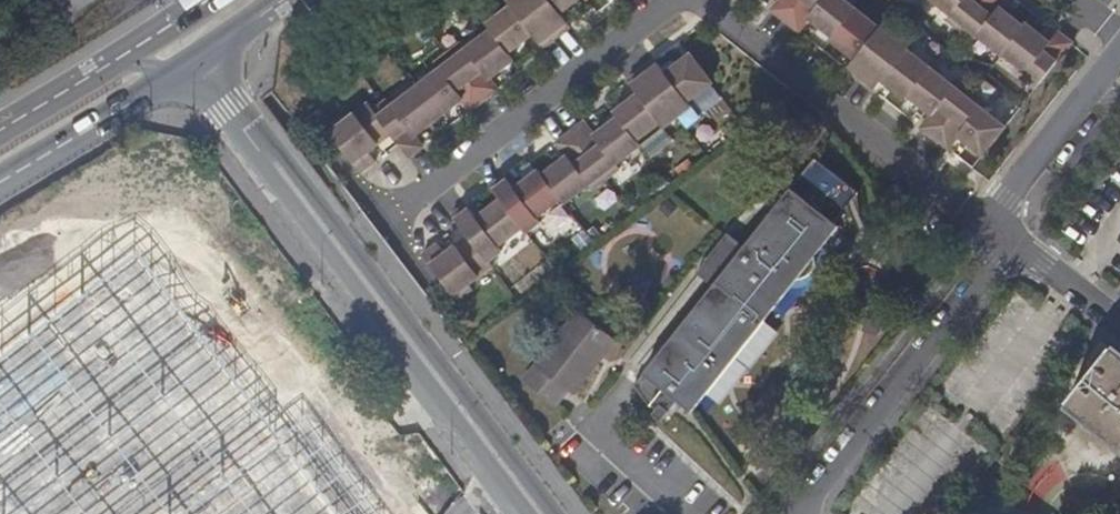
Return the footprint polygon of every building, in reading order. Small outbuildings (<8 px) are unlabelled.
[(476,16),(480,21),(498,44),(516,31),(513,27),(519,22),(533,40),(547,29),(524,0),(496,0),(476,16)] [(547,29),(560,19),(547,1),(548,0),(524,0),(547,29)] [(796,0),(782,17),(796,28),(818,0),(795,0),(796,0)] [(796,28),(809,39),(823,22),(829,27),(826,31),(844,45),(866,18),(843,0),(818,0),(796,28)] [(938,4),(962,23),(958,28),(972,38),(1001,0),(980,0),(979,1),(978,0),(941,0),(938,4)] [(972,38),(985,49),(989,44),(1013,63),(1014,61),(1033,36),(1017,23),(1014,27),(1007,22),(1021,5),(1014,0),(1001,0),(972,38)] [(844,45),(841,48),(859,62),(862,59),(868,64),(855,80),(869,91),(908,41),(895,30),(889,37),(866,18),(844,45)] [(504,51),(498,44),(480,21),(455,40),(451,34),(437,45),(476,94),(490,84),(476,66),(483,61),(486,65),(504,51)] [(1033,36),(1014,61),(1039,80),(1034,86),(1047,97),(1084,51),(1069,38),(1055,56),(1049,51),(1052,47),(1035,33),(1033,36)] [(908,41),(869,91),(882,101),(895,85),(901,90),(898,94),(916,108),(918,105),(940,77),(917,58),(922,51),(908,41)] [(476,94),(437,45),(423,56),(428,62),(405,80),(428,109),(445,96),(442,92),(449,87),(462,105),(476,94)] [(653,62),(640,72),(675,119),(689,109),(685,104),(710,85),(688,57),(670,71),(673,75),(667,80),(653,62)] [(675,119),(640,72),(626,83),(639,101),(633,106),(630,101),(613,114),(615,118),(635,143),(658,126),(662,130),(675,119)] [(940,77),(918,105),(935,118),(938,115),(945,120),(931,137),(945,147),(981,101),(968,91),(964,96),(940,77)] [(376,92),(363,103),(379,124),(400,152),(415,141),(401,123),(408,119),(411,123),(428,109),(405,80),(381,99),(376,92)] [(330,109),(317,120),(349,163),(363,152),(356,142),(379,124),(363,103),(357,96),(334,114),(330,109)] [(981,101),(945,147),(958,158),(972,141),(978,146),(975,150),(993,164),(1015,136),(991,117),(995,112),(981,101)] [(580,123),(566,133),(604,182),(618,171),(614,166),(638,148),(635,143),(615,118),(597,131),(600,135),(593,140),(580,123)] [(559,201),(563,206),(587,187),(590,192),(604,182),(566,133),(553,145),(567,162),(561,167),(558,163),(540,176),(559,201)] [(721,240),(702,266),(719,279),(709,292),(629,393),(649,414),(661,398),(688,416),(834,231),(830,227),(854,196),(810,162),(739,253),(721,240)] [(520,231),(524,235),(538,225),(534,220),(559,201),(540,176),(536,172),(518,185),(521,189),(515,194),(501,177),(487,187),(498,201),(520,231)] [(466,236),(487,264),(500,254),(496,249),(520,231),(498,201),(480,214),(483,218),(477,223),(464,205),(450,215),(466,236)] [(420,256),(456,303),(470,291),(467,287),(491,268),(487,264),(466,236),(442,255),(434,244),(420,256)] [(719,279),(702,266),(692,280),(709,292),(719,279)] [(156,392),(181,373),(173,362),(215,332),(184,292),(118,341),(156,392)] [(568,399),(612,344),(573,315),(517,386),(549,411),(563,395),(568,399)] [(1106,349),(1108,348),(1105,346),(1063,400),(1065,401),(1066,400),(1119,443),(1119,360),(1106,349)] [(18,405),(58,455),(112,412),(72,361),(18,405)] [(236,493),(351,415),(330,383),(214,462),(236,493)] [(357,460),(278,513),(395,513),(357,460)]
